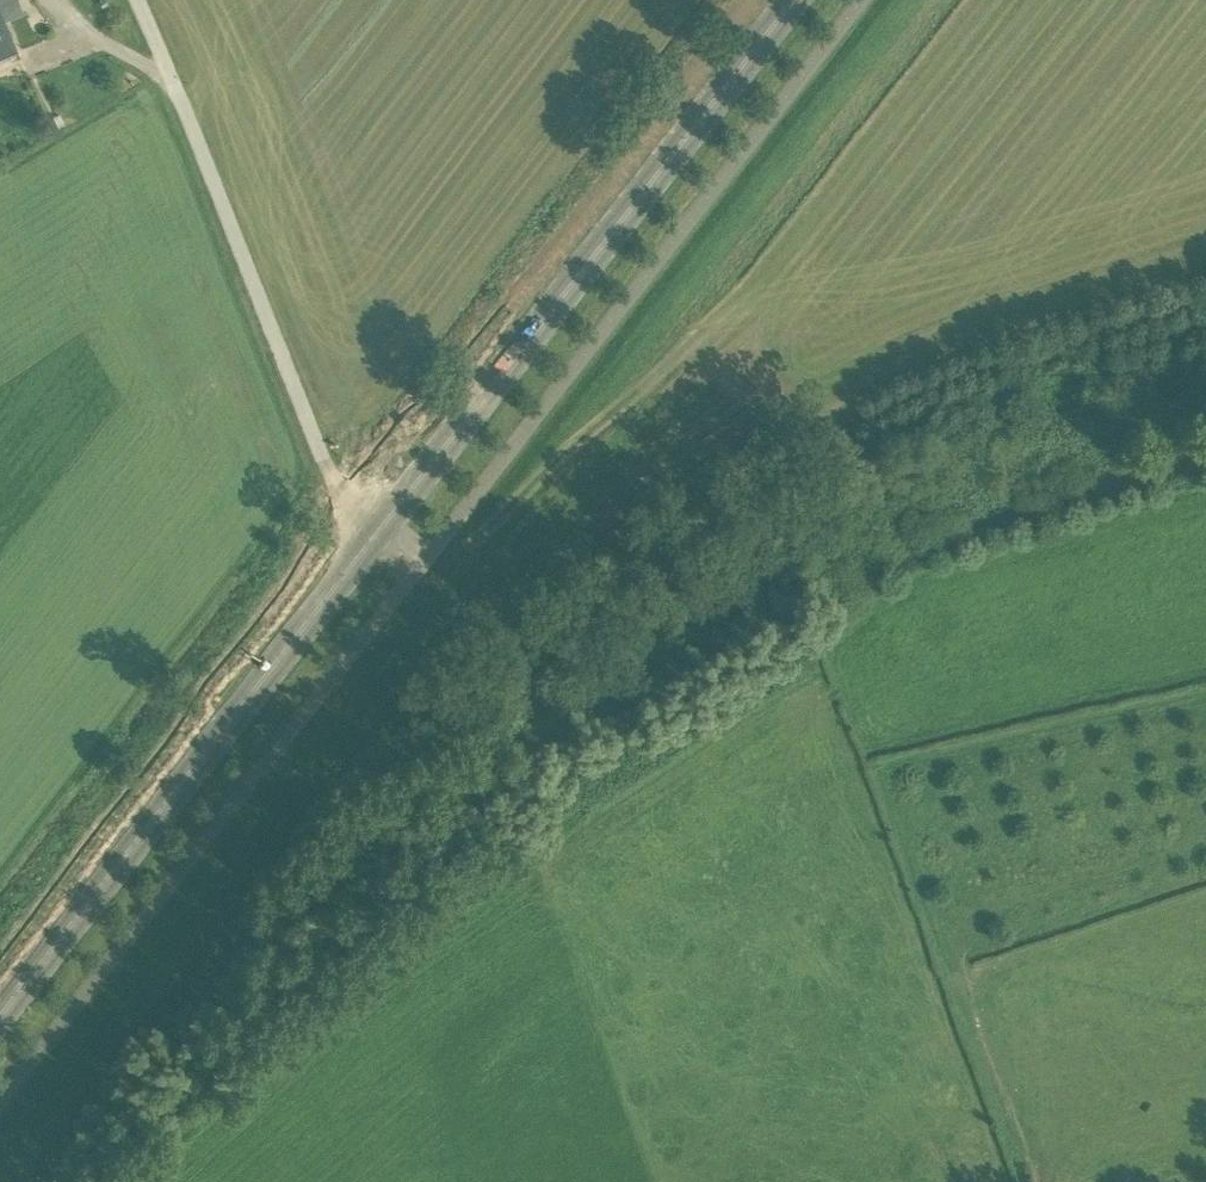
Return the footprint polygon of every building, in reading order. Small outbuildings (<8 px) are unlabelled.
[(18,52),(0,6),(0,59),(18,52)]
